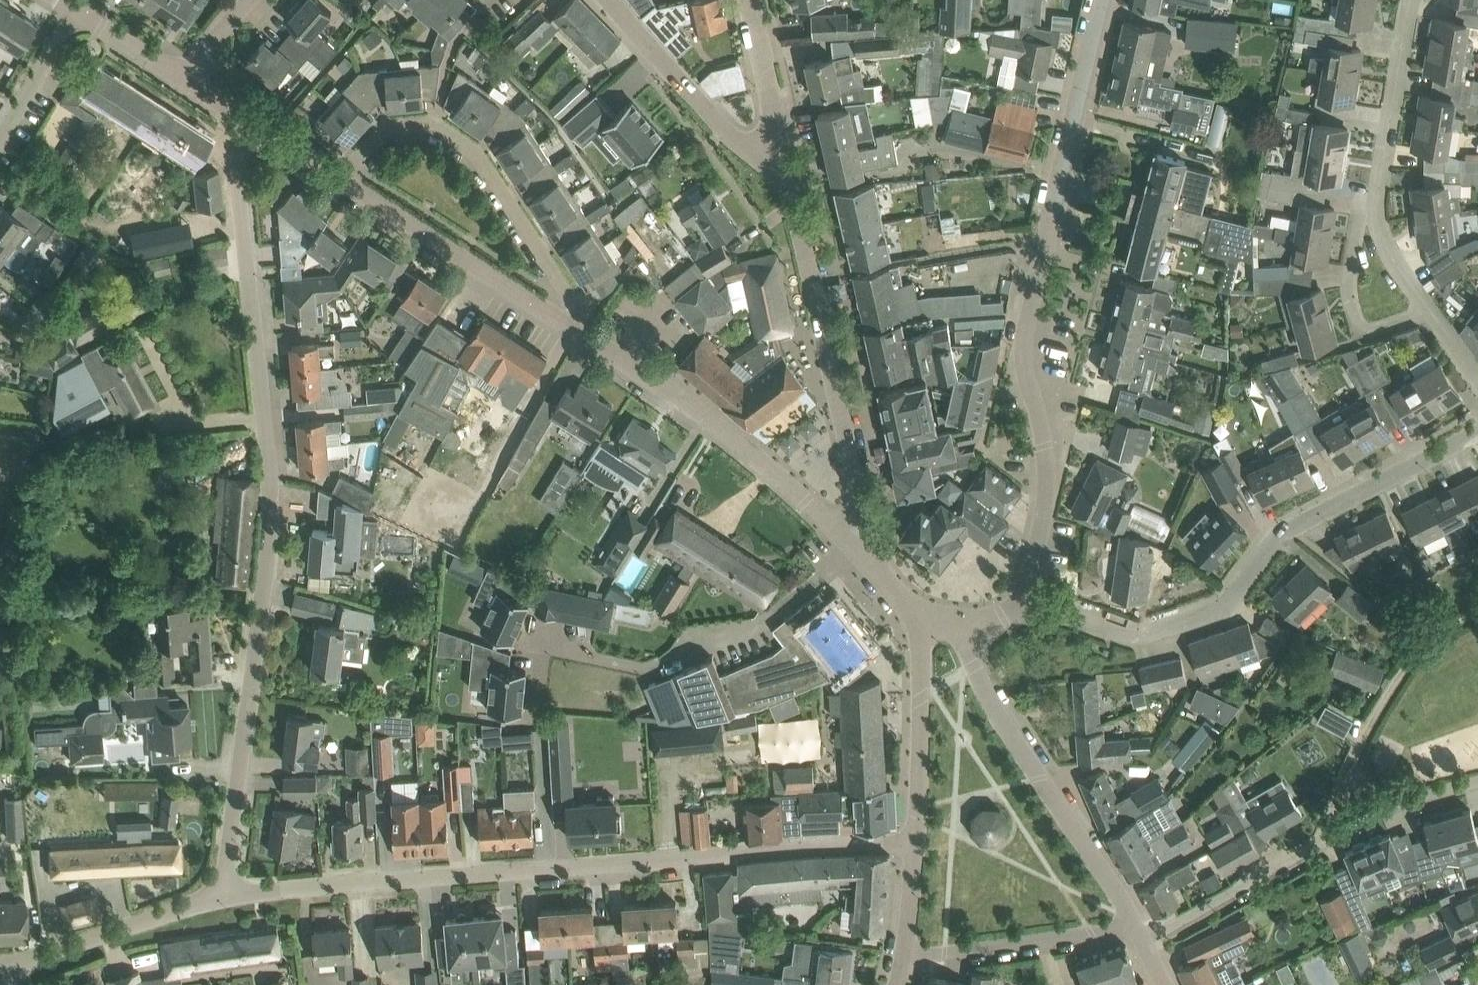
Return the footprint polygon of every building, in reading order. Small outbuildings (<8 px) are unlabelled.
[(17,53),(36,25),(17,12),(14,13),(13,14),(7,9),(9,7),(6,5),(8,2),(9,2),(10,1),(8,0),(0,0),(0,42),(17,53)] [(155,0),(137,0),(150,8),(155,0)] [(150,8),(163,16),(162,17),(166,20),(167,19),(174,24),(180,14),(190,21),(204,0),(155,0),(150,8)] [(308,57),(321,68),(338,49),(316,29),(331,12),(318,0),(306,0),(303,4),(300,1),(284,18),(296,29),(288,38),(308,57)] [(373,5),(378,9),(386,0),(378,0),(373,5)] [(435,0),(406,0),(422,14),(435,0)] [(471,14),(462,6),(467,0),(435,0),(422,14),(439,29),(432,48),(445,50),(450,39),(471,14)] [(599,16),(583,0),(571,0),(554,16),(577,38),(599,16)] [(641,14),(655,3),(653,0),(630,0),(641,14)] [(667,11),(676,22),(693,18),(696,29),(727,23),(722,0),(664,0),(667,11)] [(948,5),(952,5),(951,29),(970,30),(972,6),(972,0),(948,0),(948,5)] [(1023,0),(1009,0),(1007,11),(1022,12),(1023,0)] [(1020,26),(1036,30),(1037,25),(1041,26),(1042,0),(1023,0),(1022,12),(1020,26)] [(1129,4),(1148,8),(1175,14),(1178,0),(1130,0),(1129,4)] [(1332,3),(1340,4),(1337,18),(1370,24),(1374,0),(1332,0),(1332,3)] [(1457,10),(1472,12),(1472,13),(1477,13),(1477,0),(1458,0),(1457,10)] [(540,46),(559,28),(540,9),(500,47),(518,62),(537,43),(540,46)] [(875,35),(875,33),(873,14),(848,16),(848,12),(811,14),(813,38),(855,35),(855,37),(875,35)] [(1295,25),(1330,32),(1333,19),(1297,13),(1295,25)] [(599,61),(621,39),(599,16),(577,38),(599,61)] [(907,16),(907,33),(920,33),(920,16),(907,16)] [(1234,50),(1237,22),(1188,17),(1185,46),(1234,50)] [(1467,24),(1455,22),(1435,18),(1430,47),(1472,53),(1474,42),(1465,40),(1467,24)] [(1119,43),(1166,53),(1171,31),(1125,20),(1119,43)] [(1061,30),(1041,26),(1037,25),(1036,30),(1020,26),(1018,37),(994,32),(990,53),(1003,56),(997,84),(1014,87),(1014,84),(1031,88),(1034,73),(1045,76),(1052,44),(1057,45),(1061,30)] [(1328,44),(1330,32),(1295,25),(1292,44),(1296,45),(1297,39),(1328,44)] [(383,36),(375,27),(362,37),(371,47),(383,36)] [(875,35),(855,37),(857,56),(898,53),(898,52),(922,51),(921,58),(918,58),(916,96),(928,95),(940,94),(940,93),(945,32),(897,37),(897,34),(875,35)] [(293,73),(308,57),(288,38),(279,48),(277,46),(274,50),(264,41),(260,46),(259,46),(248,59),(250,62),(247,65),(260,77),(263,73),(274,83),(287,68),(293,73)] [(1163,64),(1166,53),(1119,43),(1114,65),(1145,72),(1148,60),(1163,64)] [(1324,72),(1357,77),(1361,50),(1328,44),(1326,59),(1316,57),(1314,69),(1324,71),(1324,72)] [(1471,63),(1472,53),(1430,47),(1426,71),(1459,76),(1461,61),(1471,63)] [(440,63),(445,50),(432,48),(433,64),(403,67),(407,108),(427,106),(426,98),(437,97),(440,63)] [(487,56),(481,50),(473,62),(480,67),(487,56)] [(721,55),(729,89),(747,85),(739,50),(721,55)] [(826,59),(806,63),(813,96),(840,90),(843,103),(863,101),(868,100),(877,99),(875,83),(859,85),(856,68),(853,68),(850,53),(826,59)] [(346,56),(337,65),(345,72),(353,63),(346,56)] [(1176,79),(1145,72),(1114,65),(1108,93),(1174,108),(1170,124),(1208,133),(1214,98),(1182,91),(1182,89),(1174,87),(1176,79)] [(73,147),(81,153),(104,119),(104,107),(132,126),(150,99),(100,67),(95,75),(82,67),(60,102),(90,121),(73,147)] [(387,110),(407,108),(403,67),(360,71),(376,103),(386,102),(387,110)] [(465,124),(490,91),(459,70),(446,100),(454,107),(450,113),(465,124)] [(370,111),(376,103),(360,71),(331,103),(362,131),(375,116),(370,111)] [(1352,102),(1357,77),(1324,72),(1320,97),(1352,102)] [(582,81),(565,96),(573,105),(590,90),(582,81)] [(515,109),(504,101),(508,94),(494,84),(490,91),(465,124),(482,136),(487,130),(495,135),(531,100),(527,96),(515,109)] [(993,118),(972,113),(973,107),(966,105),(971,86),(954,85),(949,107),(954,108),(946,138),(984,147),(1007,153),(1026,158),(1039,109),(998,98),(993,118)] [(1288,106),(1290,93),(1280,91),(1277,105),(1288,107),(1288,106)] [(1470,91),(1469,104),(1477,105),(1477,93),(1470,91)] [(597,93),(563,122),(583,145),(592,137),(603,128),(612,138),(624,152),(634,163),(664,137),(632,100),(616,114),(597,93)] [(940,94),(928,95),(931,109),(933,122),(933,123),(945,120),(940,94)] [(916,96),(910,96),(913,112),(931,109),(928,95),(916,96)] [(1463,117),(1452,115),(1454,100),(1422,95),(1417,123),(1449,128),(1450,126),(1461,128),(1463,117)] [(150,99),(132,126),(194,166),(212,139),(150,99)] [(505,164),(539,142),(523,117),(536,105),(531,100),(495,135),(501,144),(494,148),(505,164)] [(298,103),(292,110),(303,119),(309,113),(298,103)] [(349,146),(362,131),(331,103),(311,126),(336,149),(343,141),(349,146)] [(1288,106),(1288,107),(1277,105),(1275,116),(1312,124),(1314,112),(1288,106)] [(846,108),(818,114),(825,147),(839,144),(839,142),(856,139),(856,138),(855,131),(849,107),(846,108)] [(1311,149),(1311,151),(1343,157),(1348,129),(1315,123),(1311,149)] [(1445,153),(1449,128),(1417,123),(1413,147),(1445,153)] [(898,160),(894,139),(892,131),(876,134),(878,143),(858,147),(856,139),(839,142),(839,144),(825,147),(833,180),(865,173),(864,168),(898,160)] [(528,185),(575,155),(573,152),(554,164),(539,142),(505,164),(516,181),(522,177),(528,185)] [(1296,149),(1294,160),(1309,162),(1306,176),(1339,181),(1343,157),(1311,151),(1311,149),(1297,147),(1296,149)] [(1187,160),(1174,157),(1155,151),(1146,186),(1176,193),(1173,203),(1183,205),(1183,206),(1199,211),(1199,210),(1202,211),(1212,172),(1186,165),(1187,160)] [(538,215),(572,192),(558,171),(578,159),(575,155),(528,185),(533,194),(527,198),(538,215)] [(1477,171),(1477,158),(1461,157),(1460,170),(1477,171)] [(218,170),(193,173),(198,209),(222,206),(218,170)] [(1260,183),(1294,188),(1297,174),(1273,170),(1272,172),(1262,170),(1260,183)] [(1460,170),(1459,182),(1459,183),(1460,183),(1477,184),(1477,171),(1460,170)] [(1444,185),(1413,189),(1417,217),(1449,212),(1449,211),(1460,209),(1458,197),(1460,197),(1460,183),(1459,183),(1459,182),(1444,181),(1444,185)] [(844,232),(882,220),(874,182),(835,191),(844,232)] [(888,184),(891,196),(902,194),(899,182),(888,184)] [(1291,202),(1294,188),(1260,183),(1257,195),(1291,202)] [(1202,212),(1202,211),(1199,210),(1199,211),(1183,206),(1183,205),(1173,203),(1176,193),(1146,186),(1137,219),(1143,221),(1143,224),(1205,239),(1203,249),(1214,252),(1215,251),(1222,230),(1209,227),(1212,215),(1202,212)] [(309,244),(323,227),(328,221),(309,205),(314,199),(301,188),(296,193),(293,191),(278,208),(282,212),(279,214),(281,236),(280,236),(283,277),(302,275),(301,255),(309,244)] [(693,201),(679,211),(688,225),(698,218),(714,243),(737,228),(711,189),(703,195),(699,188),(689,195),(693,201)] [(560,236),(609,204),(607,201),(586,214),(572,192),(538,215),(549,232),(555,227),(560,236)] [(177,195),(172,204),(181,210),(186,200),(177,195)] [(643,196),(614,212),(620,222),(649,206),(643,196)] [(43,222),(18,202),(10,212),(1,205),(0,206),(0,232),(15,244),(27,253),(39,236),(35,232),(43,222)] [(1289,217),(1287,228),(1330,236),(1334,209),(1301,203),(1299,219),(1289,217)] [(570,265),(605,243),(591,222),(612,208),(609,204),(560,236),(566,245),(560,249),(570,265)] [(946,251),(944,236),(940,211),(909,214),(883,220),(882,220),(844,232),(851,265),(898,256),(898,258),(946,251)] [(1449,212),(1417,217),(1420,242),(1453,237),(1449,212)] [(1253,235),(1254,225),(1254,223),(1223,218),(1212,215),(1209,227),(1222,230),(1215,251),(1235,255),(1254,259),(1253,238),(1253,235)] [(1227,289),(1235,255),(1215,251),(1214,252),(1203,249),(1205,239),(1143,224),(1143,221),(1137,219),(1125,263),(1227,289)] [(175,249),(170,225),(131,233),(135,257),(175,249)] [(1274,226),(1272,238),(1295,242),(1293,256),(1326,261),(1330,236),(1287,228),(1274,226)] [(323,227),(309,244),(332,262),(346,244),(323,227)] [(15,244),(0,232),(0,259),(2,261),(15,244)] [(335,272),(342,286),(343,286),(357,265),(377,278),(384,268),(388,271),(396,259),(360,235),(335,272)] [(86,242),(73,262),(88,272),(101,252),(86,242)] [(594,287),(622,268),(605,243),(570,265),(581,282),(588,278),(594,287)] [(696,260),(664,286),(675,299),(674,299),(700,331),(731,305),(732,304),(734,312),(751,309),(757,338),(758,342),(735,357),(755,376),(767,365),(784,354),(777,334),(793,330),(776,253),(775,253),(733,262),(732,259),(722,244),(698,259),(696,260)] [(209,264),(227,262),(225,245),(207,247),(209,264)] [(633,245),(624,257),(631,262),(639,252),(633,245)] [(1462,256),(1457,259),(1450,249),(1428,264),(1435,275),(1458,260),(1463,257),(1462,256)] [(168,257),(141,263),(145,278),(171,272),(168,257)] [(1458,260),(1465,270),(1470,267),(1463,257),(1458,260)] [(1442,286),(1465,270),(1458,260),(1435,275),(1442,286)] [(899,264),(854,274),(866,329),(904,321),(914,320),(931,318),(943,317),(941,295),(930,296),(917,299),(913,281),(903,284),(899,264)] [(1259,265),(1254,265),(1255,279),(1289,277),(1289,264),(1259,265)] [(50,286),(57,275),(48,269),(41,280),(50,286)] [(1171,304),(1178,277),(1156,271),(1152,286),(1122,278),(1112,317),(1174,333),(1201,340),(1202,336),(1193,333),(1196,319),(1173,313),(1172,315),(1164,312),(1165,309),(1171,304)] [(315,288),(342,286),(335,272),(335,273),(302,275),(283,277),(286,277),(289,316),(300,315),(302,331),(324,330),(323,316),(317,317),(315,288)] [(384,284),(390,289),(398,277),(391,273),(384,284)] [(425,336),(417,331),(427,314),(430,316),(446,291),(420,274),(393,315),(408,326),(389,355),(405,366),(425,336)] [(1255,291),(1255,293),(1289,290),(1289,277),(1255,279),(1255,291)] [(135,286),(65,320),(76,341),(146,308),(135,286)] [(1296,324),(1329,316),(1321,289),(1281,300),(1288,326),(1296,323),(1296,324)] [(30,310),(39,315),(46,304),(37,298),(30,310)] [(32,326),(39,315),(30,310),(23,321),(32,326)] [(348,331),(359,330),(359,327),(365,326),(359,315),(347,316),(348,331)] [(1329,316),(1296,324),(1303,349),(1335,341),(1329,316)] [(495,356),(510,334),(485,317),(470,339),(438,317),(425,337),(425,336),(405,366),(418,374),(413,384),(405,399),(399,411),(383,440),(396,447),(411,418),(444,436),(449,426),(473,381),(481,367),(497,378),(507,363),(495,356)] [(1170,351),(1174,333),(1112,317),(1105,343),(1158,356),(1170,359),(1178,361),(1192,365),(1195,354),(1178,349),(1177,353),(1170,351)] [(952,342),(952,340),(951,340),(948,322),(933,325),(931,318),(914,320),(920,349),(950,343),(952,342)] [(873,360),(920,349),(914,320),(904,321),(866,329),(873,360)] [(1243,336),(1242,322),(1231,323),(1231,336),(1243,336)] [(1391,335),(1397,346),(1425,336),(1418,326),(1391,335)] [(340,331),(342,346),(361,344),(359,330),(348,331),(340,331)] [(42,353),(49,363),(54,369),(78,351),(65,333),(41,350),(42,353)] [(481,367),(473,381),(497,397),(501,390),(515,369),(532,381),(547,358),(510,334),(495,356),(507,363),(497,378),(481,367)] [(806,387),(784,354),(767,365),(755,376),(747,383),(712,351),(716,344),(705,334),(680,365),(721,401),(752,428),(806,387)] [(995,370),(1000,341),(952,340),(952,342),(950,343),(920,349),(924,366),(927,377),(956,374),(995,370)] [(293,370),(322,367),(321,354),(336,352),(335,342),(292,346),(293,370)] [(1105,343),(1098,368),(1131,377),(1129,385),(1142,388),(1148,367),(1154,369),(1158,356),(1105,343)] [(154,403),(124,345),(123,345),(103,355),(98,344),(82,352),(84,358),(59,371),(53,414),(59,426),(100,405),(93,391),(115,380),(116,382),(110,385),(123,410),(130,407),(134,414),(154,403)] [(1219,347),(1217,357),(1227,360),(1227,349),(1219,347)] [(911,369),(924,366),(920,349),(873,360),(877,377),(911,370),(911,369)] [(33,350),(30,360),(51,365),(49,363),(42,353),(33,350)] [(1294,350),(1260,359),(1261,362),(1264,373),(1274,370),(1290,366),(1298,364),(1294,350)] [(1374,350),(1360,358),(1376,386),(1388,379),(1390,377),(1389,376),(1374,350)] [(1349,364),(1346,366),(1361,392),(1362,393),(1376,386),(1360,358),(1358,359),(1349,364)] [(1170,359),(1166,372),(1174,374),(1178,361),(1170,359)] [(30,360),(28,371),(52,377),(53,369),(51,365),(30,360)] [(1307,366),(1314,376),(1322,370),(1315,360),(1307,366)] [(1416,377),(1436,411),(1461,397),(1440,362),(1416,377)] [(1290,366),(1274,370),(1306,425),(1321,416),(1290,366)] [(318,406),(352,403),(351,388),(348,388),(347,382),(343,377),(337,375),(337,367),(322,368),(322,367),(293,370),(295,394),(317,392),(318,406)] [(952,394),(987,402),(995,370),(956,374),(952,392),(952,394)] [(1264,373),(1255,375),(1256,379),(1259,385),(1261,387),(1267,391),(1271,393),(1273,394),(1278,403),(1294,430),(1295,432),(1306,425),(1274,370),(1264,373)] [(1416,377),(1392,391),(1409,419),(1412,425),(1436,411),(1416,377)] [(548,398),(539,416),(549,422),(553,415),(558,418),(591,439),(612,405),(591,392),(593,388),(581,381),(575,391),(568,387),(558,404),(548,398)] [(884,414),(932,404),(927,382),(907,386),(907,385),(879,391),(884,414)] [(367,402),(405,399),(413,384),(366,388),(367,402)] [(1139,410),(1168,420),(1175,402),(1145,391),(1139,410)] [(983,423),(987,402),(952,394),(951,397),(950,397),(947,414),(964,419),(983,423)] [(1201,414),(1212,416),(1216,400),(1205,398),(1201,414)] [(388,412),(399,411),(405,399),(367,402),(368,403),(344,405),(345,419),(388,415),(388,412)] [(1355,400),(1342,408),(1347,416),(1366,450),(1391,436),(1389,432),(1371,402),(1360,409),(1355,400)] [(964,419),(947,414),(938,412),(940,422),(936,423),(932,404),(884,414),(890,440),(965,425),(964,419)] [(1347,416),(1323,430),(1331,444),(1343,464),(1366,450),(1347,416)] [(637,487),(651,465),(658,470),(659,465),(667,470),(677,455),(661,444),(658,430),(651,425),(647,426),(634,417),(620,439),(622,440),(623,449),(620,453),(601,441),(591,457),(637,487)] [(328,444),(326,430),(343,429),(342,418),(298,422),(300,446),(328,444)] [(983,424),(983,423),(964,419),(965,425),(890,440),(896,465),(956,452),(954,443),(978,438),(983,424)] [(1131,456),(1139,426),(1119,421),(1111,451),(1131,456)] [(30,439),(40,441),(43,424),(33,422),(30,439)] [(449,426),(444,436),(442,440),(457,448),(462,438),(461,432),(449,426)] [(101,433),(93,435),(96,448),(121,444),(119,431),(101,435),(101,433)] [(1286,454),(1275,459),(1290,491),(1315,480),(1305,458),(1300,447),(1301,447),(1296,436),(1281,443),(1282,446),(1286,454)] [(527,437),(501,484),(508,489),(536,443),(527,437)] [(346,466),(345,453),(349,453),(348,442),(328,444),(300,446),(302,470),(346,466)] [(1223,459),(1233,479),(1246,472),(1232,447),(1219,454),(1222,459),(1223,459)] [(931,472),(977,461),(974,449),(956,452),(896,465),(898,477),(896,478),(900,495),(935,488),(931,472)] [(27,456),(26,467),(38,469),(40,458),(27,456)] [(1261,456),(1246,462),(1250,470),(1249,470),(1264,503),(1290,491),(1275,459),(1264,463),(1261,456)] [(1097,523),(1106,505),(1112,492),(1117,494),(1127,474),(1097,459),(1072,510),(1097,523)] [(1239,490),(1233,479),(1223,459),(1222,459),(1202,470),(1218,500),(1239,490)] [(582,471),(563,460),(538,500),(556,512),(582,471)] [(1022,488),(1020,487),(987,461),(965,489),(956,501),(999,534),(1009,522),(1000,516),(1022,488)] [(221,530),(216,581),(247,584),(257,478),(218,475),(213,529),(221,530)] [(1453,487),(1469,519),(1473,527),(1477,525),(1477,475),(1453,487)] [(370,511),(374,490),(344,476),(335,495),(364,509),(364,508),(370,511)] [(950,500),(960,487),(950,480),(940,493),(950,500)] [(1444,532),(1469,519),(1453,487),(1428,499),(1444,532)] [(364,509),(335,495),(319,488),(317,515),(337,516),(336,531),(313,529),(310,567),(356,571),(357,557),(364,558),(366,534),(362,533),(364,509)] [(999,534),(956,501),(952,507),(942,499),(931,513),(922,506),(900,536),(940,567),(969,530),(990,546),(999,534)] [(1419,544),(1444,532),(1428,499),(1403,511),(1419,544)] [(1132,513),(1115,505),(1107,524),(1124,531),(1132,513)] [(706,537),(710,530),(677,508),(657,540),(696,565),(713,541),(706,537)] [(649,526),(648,525),(649,524),(637,516),(639,514),(629,509),(624,517),(625,518),(613,537),(620,540),(614,549),(627,557),(632,549),(634,550),(636,547),(649,526)] [(1205,559),(1213,565),(1246,530),(1222,509),(1203,529),(1199,526),(1186,540),(1190,543),(1189,544),(1197,550),(1194,553),(1203,561),(1205,559)] [(1361,523),(1377,556),(1403,543),(1386,511),(1361,523)] [(1351,569),(1377,556),(1361,523),(1335,536),(1351,569)] [(636,547),(646,554),(659,532),(649,526),(636,547)] [(723,583),(744,552),(710,530),(706,537),(713,541),(696,565),(723,583)] [(1147,549),(1148,539),(1121,535),(1112,597),(1146,602),(1154,550),(1147,549)] [(1464,544),(1453,549),(1458,560),(1469,554),(1464,544)] [(1424,546),(1413,551),(1415,555),(1404,560),(1410,575),(1421,570),(1419,564),(1430,559),(1424,546)] [(744,552),(723,583),(760,607),(781,575),(744,552)] [(637,556),(628,571),(642,580),(651,566),(637,556)] [(1331,589),(1320,579),(1306,564),(1286,585),(1284,583),(1274,593),(1276,595),(1274,597),(1298,621),(1331,589)] [(542,591),(489,567),(474,599),(491,607),(482,628),(512,642),(528,609),(539,611),(539,618),(596,626),(599,599),(542,591)] [(1202,578),(1194,588),(1202,594),(1210,584),(1202,578)] [(1360,618),(1372,602),(1349,583),(1336,599),(1360,618)] [(819,618),(837,602),(833,605),(832,604),(830,605),(819,591),(773,628),(785,643),(777,649),(791,666),(810,660),(814,662),(827,651),(820,641),(832,630),(828,627),(826,628),(819,618)] [(331,619),(335,603),(296,593),(292,610),(331,619)] [(378,616),(379,612),(340,601),(336,621),(384,628),(385,617),(378,616)] [(866,651),(869,649),(867,647),(870,645),(871,646),(872,645),(837,602),(819,618),(826,628),(828,627),(832,630),(820,641),(827,651),(814,662),(810,660),(791,666),(777,649),(773,653),(721,674),(713,655),(672,672),(673,676),(659,682),(676,723),(692,719),(734,712),(759,707),(824,680),(834,674),(848,667),(866,659),(865,660),(862,653),(866,650),(866,651)] [(183,604),(156,606),(159,647),(161,647),(182,646),(181,633),(194,632),(197,669),(187,669),(188,681),(212,679),(208,614),(183,616),(183,605),(183,604)] [(1260,627),(1280,639),(1286,628),(1266,616),(1260,627)] [(1256,629),(1251,630),(1248,622),(1228,628),(1240,663),(1260,656),(1260,655),(1272,651),(1277,643),(1256,630),(1257,629),(1256,629)] [(367,634),(359,633),(359,629),(319,624),(313,670),(339,673),(341,658),(363,661),(367,634)] [(1221,669),(1240,663),(1228,628),(1209,635),(1221,669)] [(1298,631),(1283,650),(1293,658),(1308,640),(1298,631)] [(1201,676),(1221,669),(1209,635),(1189,642),(1201,676)] [(474,640),(469,686),(490,688),(488,710),(522,713),(526,671),(506,669),(508,653),(511,653),(511,652),(472,638),(472,639),(474,640)] [(1338,648),(1329,670),(1362,684),(1372,662),(1338,648)] [(1181,657),(1154,664),(1159,689),(1187,682),(1181,657)] [(1154,664),(1139,667),(1145,692),(1159,689),(1154,664)] [(1097,677),(1074,678),(1077,720),(1078,732),(1103,730),(1102,722),(1100,723),(1099,718),(1097,677)] [(843,692),(831,692),(832,714),(844,714),(848,788),(886,787),(883,740),(883,726),(881,698),(880,679),(842,682),(842,688),(843,692)] [(1213,688),(1215,692),(1229,698),(1224,684),(1213,688)] [(190,739),(187,703),(167,705),(166,693),(133,695),(123,686),(111,687),(112,710),(93,711),(90,712),(88,714),(86,715),(85,717),(84,720),(84,723),(33,727),(35,744),(70,741),(72,758),(101,757),(99,730),(104,729),(108,727),(111,723),(113,719),(113,718),(148,715),(152,761),(179,759),(178,740),(190,739)] [(1200,686),(1191,704),(1227,721),(1240,705),(1200,686)] [(1238,690),(1232,700),(1240,704),(1245,694),(1238,690)] [(1327,702),(1318,719),(1344,734),(1354,716),(1327,702)] [(754,712),(727,717),(730,731),(757,726),(754,712)] [(307,762),(317,763),(321,734),(312,733),(314,720),(326,722),(326,721),(307,718),(307,714),(296,713),(295,716),(290,716),(284,759),(306,762),(307,762)] [(411,716),(371,713),(374,774),(394,773),(392,735),(412,734),(411,716)] [(1186,740),(1190,743),(1175,761),(1186,771),(1220,731),(1205,718),(1186,740)] [(424,719),(417,720),(417,731),(425,730),(424,719)] [(500,743),(502,723),(482,721),(481,741),(500,743)] [(721,723),(653,729),(655,753),(723,747),(721,723)] [(553,793),(573,792),(568,724),(548,725),(553,793)] [(1103,730),(1078,732),(1080,762),(1104,760),(1131,757),(1131,752),(1151,751),(1150,737),(1130,738),(1103,740),(1103,730)] [(514,732),(502,733),(503,748),(515,747),(514,732)] [(1163,747),(1173,755),(1181,746),(1171,737),(1163,747)] [(346,747),(347,771),(370,770),(369,746),(346,747)] [(1267,753),(1270,758),(1276,760),(1283,756),(1278,747),(1267,753)] [(422,798),(419,798),(419,799),(422,854),(447,852),(449,850),(447,810),(461,809),(460,766),(459,766),(459,764),(443,765),(445,797),(439,797),(439,795),(422,796),(422,798)] [(460,766),(461,809),(474,808),(471,765),(460,766)] [(782,772),(776,772),(777,792),(799,791),(814,790),(813,765),(781,766),(782,772)] [(1105,768),(1080,779),(1102,831),(1128,820),(1167,797),(1157,779),(1119,801),(1105,768)] [(1233,777),(1222,786),(1230,800),(1245,827),(1257,820),(1265,835),(1302,814),(1282,779),(1258,793),(1264,802),(1252,809),(1246,800),(1233,777)] [(285,795),(317,795),(317,778),(285,778),(285,795)] [(154,783),(124,783),(124,800),(154,800),(154,783)] [(363,851),(362,831),(361,820),(376,819),(374,787),(359,788),(360,797),(346,798),(347,820),(333,821),(335,839),(332,839),(332,851),(335,850),(336,853),(363,851)] [(814,790),(799,791),(801,819),(855,816),(856,829),(888,827),(886,787),(848,788),(829,789),(823,789),(814,790)] [(178,796),(163,795),(160,824),(174,826),(178,796)] [(617,815),(616,801),(614,801),(614,795),(598,796),(598,802),(568,804),(570,838),(618,835),(618,829),(622,829),(621,815),(617,815)] [(395,855),(422,854),(419,799),(393,800),(394,817),(393,817),(395,855)] [(783,836),(779,800),(744,803),(747,839),(783,836)] [(1164,800),(1104,834),(1116,855),(1149,839),(1150,838),(1151,839),(1177,823),(1164,800)] [(1246,829),(1245,827),(1230,800),(1216,808),(1223,822),(1205,832),(1214,847),(1246,829)] [(505,805),(507,842),(534,841),(532,804),(530,804),(518,804),(517,804),(517,809),(506,810),(505,805)] [(481,844),(507,842),(505,805),(478,807),(481,844)] [(1477,833),(1470,808),(1463,810),(1462,807),(1446,812),(1457,850),(1470,846),(1474,861),(1477,860),(1477,833)] [(315,814),(276,808),(269,850),(295,854),(299,830),(313,832),(315,814)] [(19,810),(7,811),(8,839),(23,838),(22,810),(19,810)] [(709,842),(708,834),(705,810),(691,811),(694,844),(709,842)] [(1003,831),(1003,819),(996,810),(984,810),(976,817),(976,819),(976,823),(975,827),(975,829),(983,838),(995,838),(1003,831)] [(1444,853),(1457,850),(1446,812),(1431,816),(1432,819),(1424,821),(1432,849),(1415,853),(1418,864),(1422,878),(1440,874),(1446,862),(1444,853)] [(1159,855),(1175,846),(1176,849),(1194,839),(1183,820),(1177,823),(1151,839),(1150,838),(1149,839),(1116,855),(1129,877),(1161,858),(1159,855)] [(178,838),(145,840),(145,833),(139,829),(100,831),(101,843),(50,845),(52,877),(179,870),(178,838)] [(1211,848),(1215,855),(1225,873),(1260,853),(1246,829),(1214,847),(1211,848)] [(1390,833),(1368,843),(1387,888),(1401,882),(1395,868),(1403,865),(1390,833)] [(1381,876),(1382,875),(1368,843),(1345,852),(1363,895),(1369,892),(1373,896),(1382,896),(1389,893),(1381,876)] [(732,871),(704,873),(705,878),(706,893),(708,914),(709,930),(756,936),(753,902),(822,896),(820,884),(827,884),(827,863),(866,861),(865,879),(888,880),(890,854),(812,856),(739,863),(740,871),(732,872),(732,871)] [(885,931),(888,880),(865,879),(866,861),(827,863),(827,884),(856,885),(855,896),(846,896),(845,909),(842,908),(841,926),(853,927),(853,929),(885,931)] [(1141,888),(1155,913),(1179,900),(1172,888),(1197,875),(1190,862),(1141,888)] [(1218,872),(1203,875),(1205,887),(1221,883),(1218,872)] [(1477,928),(1477,890),(1443,906),(1457,937),(1477,928)] [(1341,892),(1321,902),(1332,925),(1352,916),(1341,892)] [(95,895),(60,905),(66,928),(101,919),(95,895)] [(28,939),(26,902),(0,903),(0,941),(28,939)] [(678,933),(677,922),(676,902),(650,903),(652,934),(678,933)] [(626,936),(652,934),(650,903),(624,905),(626,936)] [(595,938),(594,927),(593,907),(567,908),(569,939),(595,938)] [(543,941),(569,939),(567,908),(541,910),(543,941)] [(486,915),(474,916),(478,960),(492,959),(496,967),(520,965),(518,949),(505,950),(502,914),(495,914),(495,913),(492,910),(488,911),(486,914),(486,915)] [(474,916),(466,917),(466,915),(463,913),(460,913),(457,916),(457,918),(446,919),(450,963),(464,962),(466,981),(480,980),(479,979),(480,979),(474,916)] [(411,957),(412,962),(424,961),(421,926),(398,928),(397,924),(377,925),(380,960),(411,957)] [(1233,924),(1204,937),(1210,952),(1240,938),(1233,924)] [(245,930),(162,941),(167,975),(283,959),(278,925),(245,930)] [(1388,933),(1377,927),(1371,939),(1382,944),(1388,933)] [(353,974),(351,948),(350,928),(315,931),(317,959),(339,958),(340,975),(353,974)] [(1354,971),(1372,962),(1375,961),(1362,932),(1341,941),(1354,971)] [(1450,933),(1421,946),(1430,966),(1459,953),(1450,933)] [(693,938),(677,939),(679,968),(695,967),(693,938)] [(710,938),(693,938),(695,967),(711,967),(710,938)] [(626,940),(611,942),(613,969),(614,975),(630,973),(627,940),(626,940)] [(784,983),(804,984),(810,984),(810,983),(816,984),(845,984),(846,970),(851,969),(853,952),(821,948),(822,943),(805,941),(803,961),(787,964),(784,983)] [(595,943),(594,943),(596,970),(613,969),(611,942),(595,943)] [(1138,982),(1126,944),(1077,960),(1084,982),(1079,984),(1080,984),(1115,984),(1122,983),(1123,984),(1132,984),(1138,982)] [(528,960),(527,960),(528,984),(543,984),(542,961),(545,961),(544,946),(527,948),(528,960)] [(1180,969),(1188,984),(1237,984),(1246,981),(1236,959),(1213,970),(1209,961),(1206,956),(1192,963),(1180,969)] [(1452,963),(1439,969),(1442,977),(1455,971),(1452,963)] [(1416,973),(1420,981),(1422,984),(1431,984),(1443,979),(1442,977),(1439,969),(1436,964),(1416,973)] [(712,967),(713,984),(724,984),(773,984),(774,975),(712,967)] [(929,984),(990,984),(992,973),(972,969),(969,984),(931,976),(929,984)] [(108,980),(109,984),(143,984),(141,979),(139,971),(108,980)] [(1420,981),(1416,973),(1392,984),(1412,984),(1420,981)] [(287,976),(260,982),(261,984),(289,984),(287,976)] [(368,976),(352,977),(353,984),(368,984),(368,976)]
